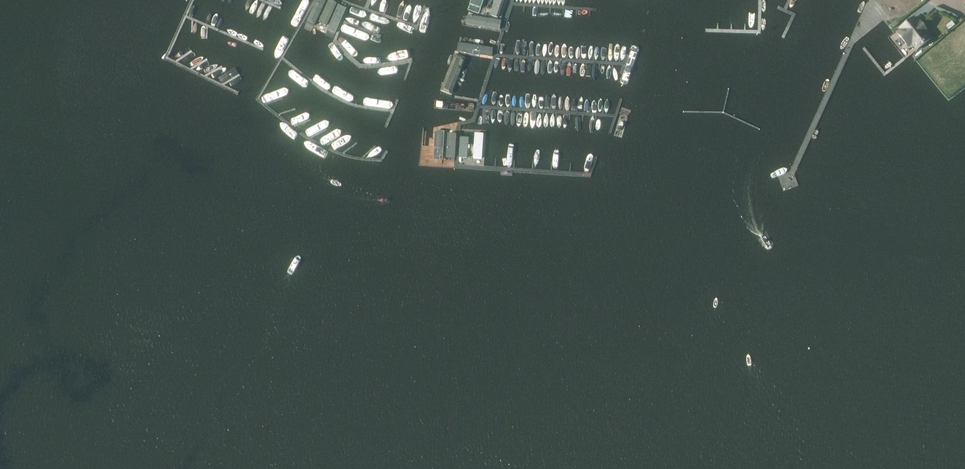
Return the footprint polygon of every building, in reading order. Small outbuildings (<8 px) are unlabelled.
[(306,23),(314,27),(327,0),(317,0),(306,23)] [(337,4),(329,0),(318,25),(326,29),(337,4)] [(470,11),(478,13),(483,0),(473,0),(470,11)] [(479,11),(487,13),(492,0),(483,0),(479,11)] [(490,16),(499,19),(505,0),(496,0),(490,16)] [(346,8),(338,5),(328,31),(336,34),(346,8)] [(898,33),(904,41),(908,46),(912,42),(918,49),(931,39),(925,33),(927,31),(924,26),(920,21),(918,23),(913,18),(901,28),(902,30),(898,33)] [(952,21),(946,26),(949,30),(955,25),(952,21)] [(474,26),(448,28),(448,36),(475,33),(474,26)] [(471,52),(471,44),(437,48),(438,56),(471,52)] [(340,50),(337,54),(347,65),(350,61),(340,50)] [(468,68),(430,73),(432,82),(470,75),(468,68)] [(426,127),(435,131),(447,100),(438,96),(426,127)] [(606,102),(598,124),(606,126),(613,103),(606,102)] [(424,134),(421,163),(432,163),(434,134),(424,134)] [(456,138),(446,137),(444,163),(453,164),(456,138)] [(464,140),(461,162),(470,163),(473,140),(464,140)] [(484,143),(480,163),(490,165),(494,144),(484,143)] [(499,146),(496,165),(507,167),(510,148),(499,146)]
